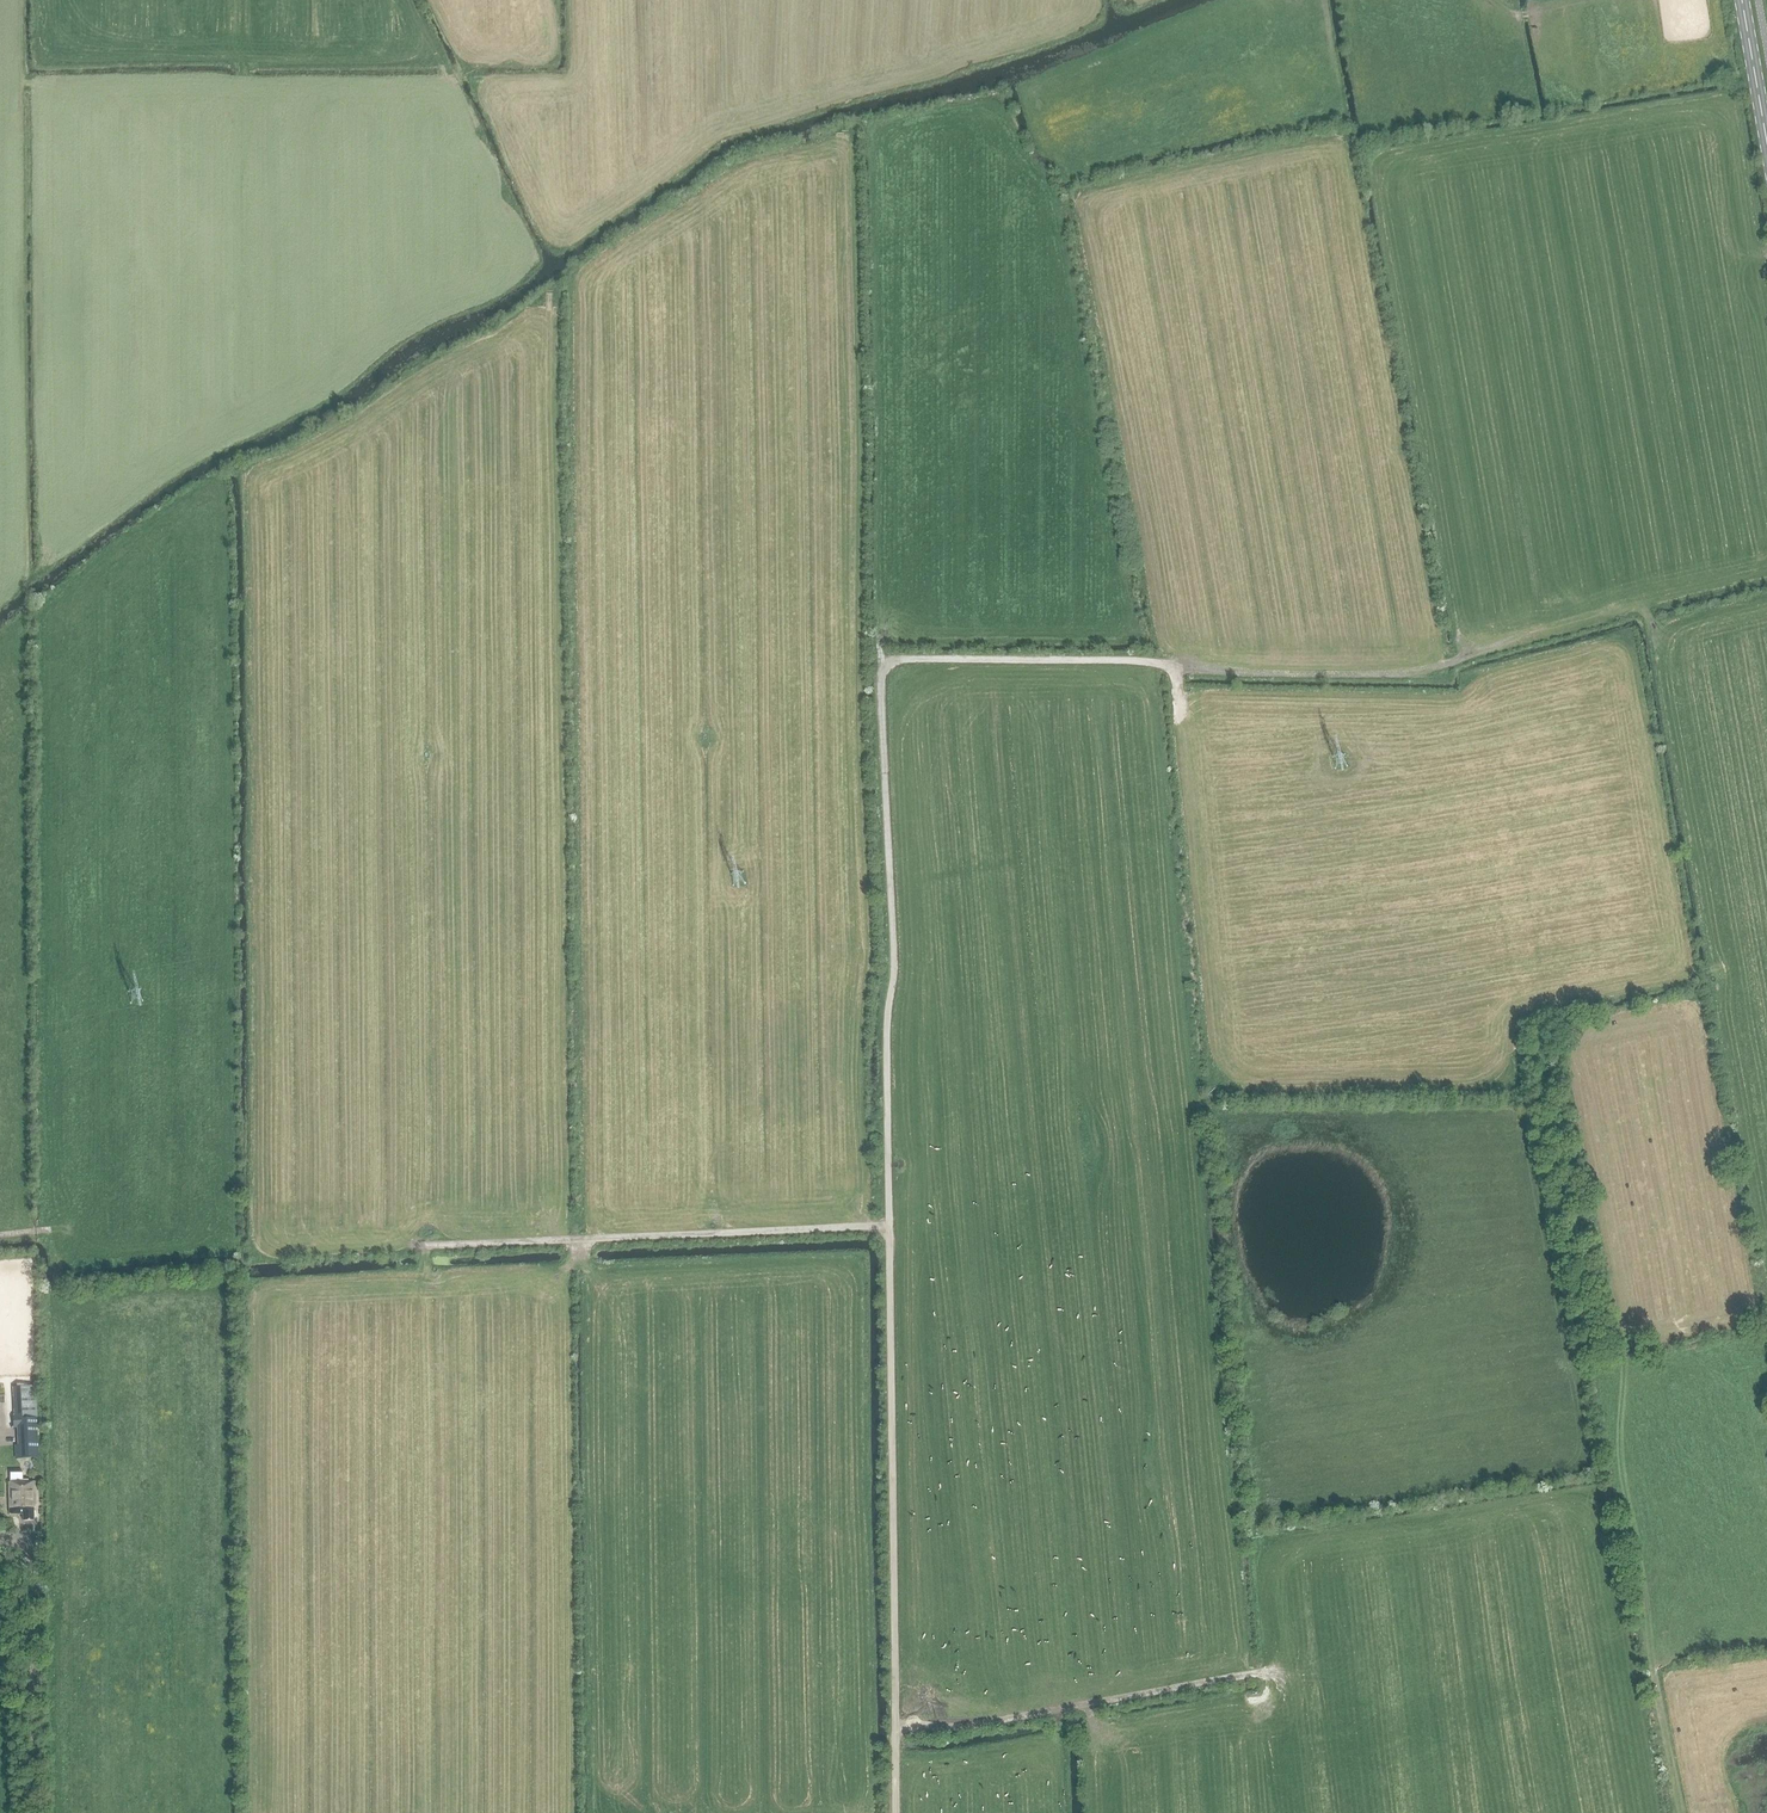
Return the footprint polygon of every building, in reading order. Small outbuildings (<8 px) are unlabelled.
[(21,1458),(37,1458),(34,1384),(12,1384),(14,1426),(19,1426),(21,1458)] [(10,1473),(10,1482),(8,1482),(9,1514),(22,1514),(22,1521),(33,1521),(33,1508),(35,1508),(34,1482),(29,1482),(29,1479),(22,1479),(22,1473),(10,1473)]
